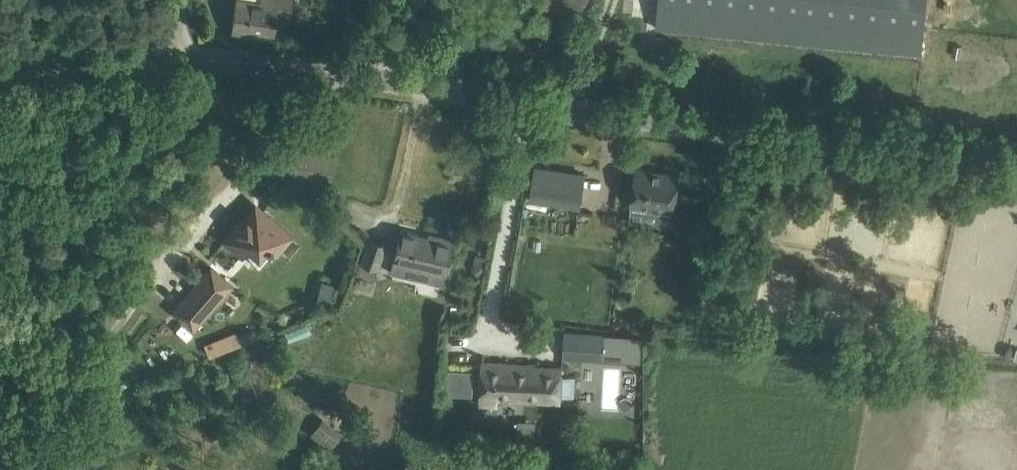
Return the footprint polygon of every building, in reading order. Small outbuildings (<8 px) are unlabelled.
[(272,34),(274,18),(287,20),(290,0),(260,0),(260,3),(238,0),(236,0),(232,29),(272,34)] [(563,3),(561,7),(576,15),(578,11),(584,0),(557,0),(563,3)] [(656,27),(920,55),(925,0),(659,0),(656,27)] [(535,166),(530,198),(580,205),(584,174),(535,166)] [(630,203),(673,209),(678,174),(636,167),(630,203)] [(254,203),(224,239),(242,255),(249,247),(258,255),(266,245),(274,252),(290,234),(254,203)] [(436,239),(400,231),(390,272),(418,278),(420,266),(443,272),(451,239),(437,235),(436,239)] [(386,245),(367,239),(356,274),(374,279),(377,269),(379,270),(386,245)] [(231,284),(210,267),(172,311),(192,329),(231,284)] [(482,362),(479,403),(497,404),(497,397),(527,399),(527,395),(540,396),(540,400),(560,401),(560,394),(575,395),(576,374),(562,373),(562,367),(482,362)]
